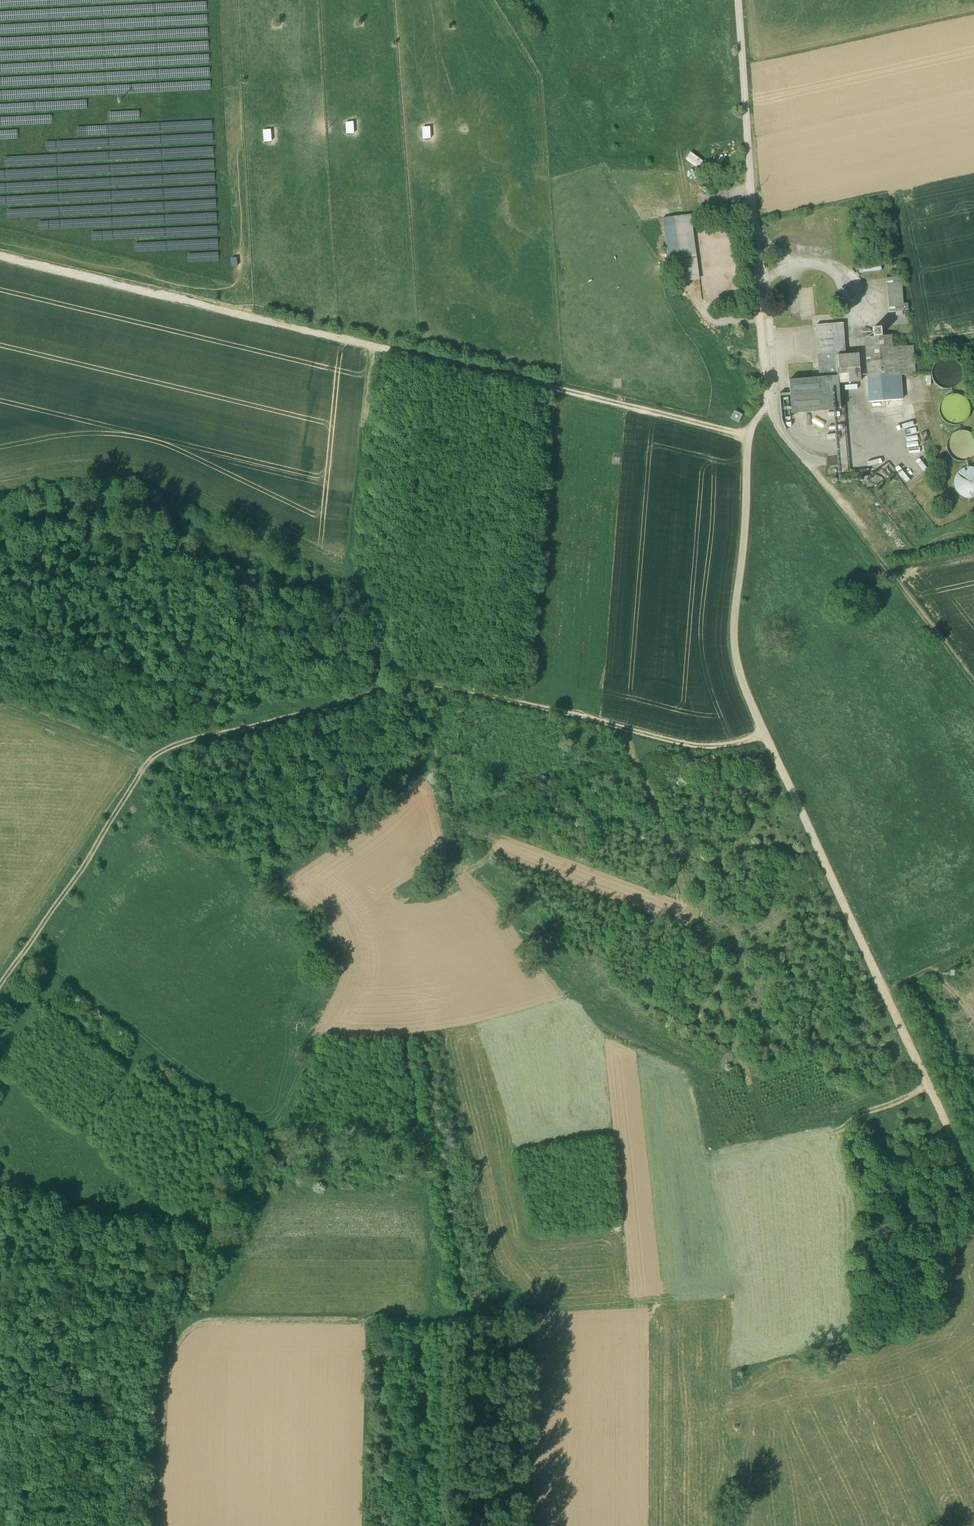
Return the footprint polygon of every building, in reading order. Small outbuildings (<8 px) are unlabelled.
[(348,133),(356,133),(356,121),(347,121),(348,133)] [(432,125),(424,126),(425,139),(433,138),(432,125)] [(265,129),(266,141),(274,141),(274,129),(265,129)] [(699,168),(705,161),(694,150),(687,157),(699,168)] [(661,218),(667,257),(677,256),(690,254),(685,215),(661,218)] [(690,254),(677,256),(678,268),(682,268),(684,281),(698,279),(695,254),(690,254)] [(901,277),(886,279),(889,313),(896,312),(902,312),(904,311),(903,310),(903,304),(901,277)] [(843,323),(816,326),(818,354),(837,353),(835,333),(844,332),(843,323)] [(881,328),(873,329),(873,337),(882,336),(881,328)] [(844,332),(835,333),(837,353),(837,357),(845,356),(845,355),(844,332)] [(891,347),(891,336),(866,338),(870,402),(884,401),(902,400),(900,376),(906,375),(904,346),(891,347)] [(837,353),(818,354),(819,378),(838,376),(837,357),(837,353)] [(845,356),(837,357),(838,376),(839,383),(861,382),(859,354),(845,355),(845,356)] [(961,381),(963,374),(961,366),(955,360),(947,358),(939,360),(933,366),(931,374),(934,382),(939,387),(947,389),(955,387),(961,381)] [(819,378),(789,380),(792,413),(841,409),(839,383),(838,376),(819,378)] [(910,376),(911,388),(921,387),(921,376),(910,376)] [(968,418),(970,410),(968,402),(962,396),(954,394),(947,397),(941,402),(939,410),(941,418),(947,424),(955,426),(963,423),(968,418)] [(902,400),(884,401),(885,409),(902,406),(902,400)] [(735,411),(731,418),(739,422),(742,415),(735,411)] [(970,433),(962,431),(954,433),(948,439),(946,447),(949,454),(954,460),(962,462),(970,460),(973,456),(973,437),(970,433)] [(969,467),(962,469),(956,475),(954,483),(956,491),(962,497),(970,499),(973,497),(973,468),(969,467)]
